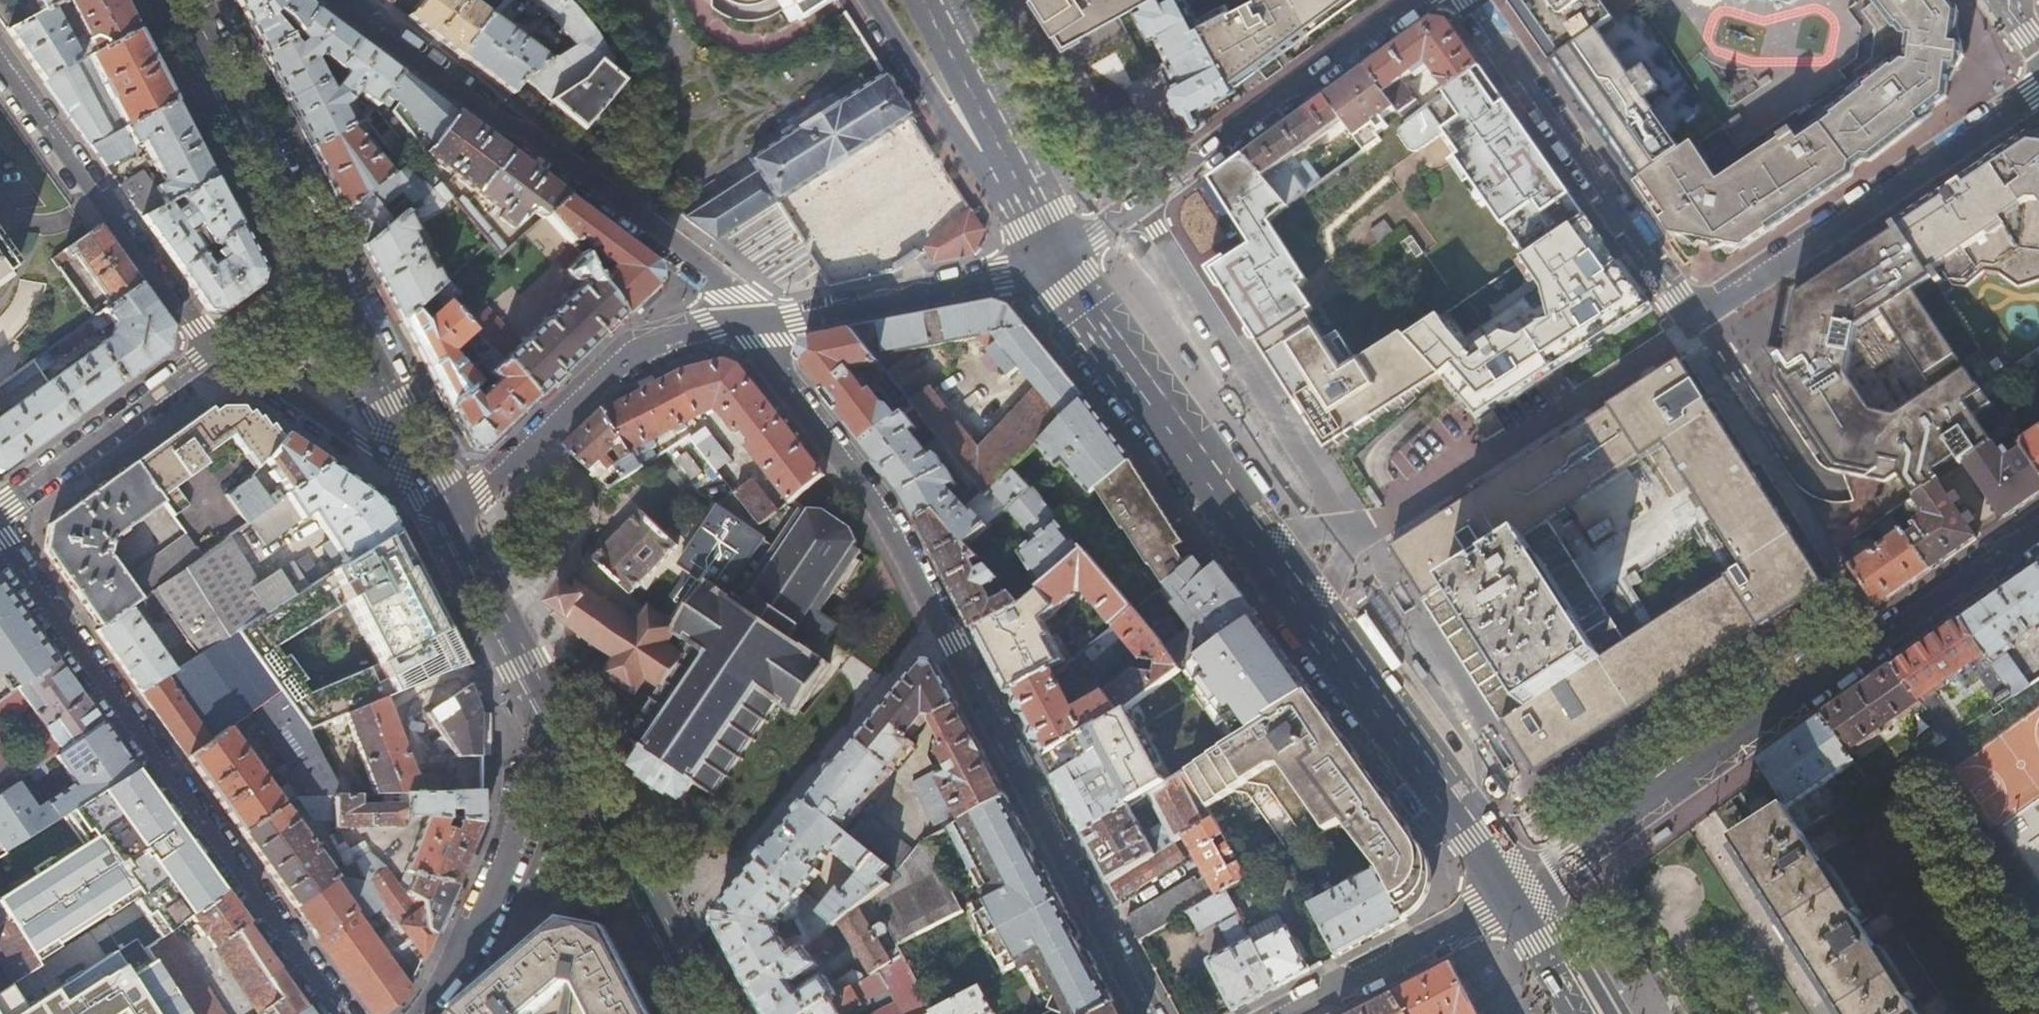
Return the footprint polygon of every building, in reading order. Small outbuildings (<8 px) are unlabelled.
[(25,22),(11,0),(0,0),(0,11),(12,29),(25,22)] [(122,0),(68,0),(43,13),(25,22),(12,29),(8,31),(43,80),(81,61),(71,42),(59,19),(75,12),(86,35),(95,53),(138,31),(122,0)] [(43,13),(68,0),(37,0),(43,13)] [(300,0),(234,0),(262,54),(295,36),(314,10),(300,0)] [(460,56),(488,15),(468,0),(419,0),(407,16),(460,56)] [(488,15),(460,56),(511,94),(524,78),(550,62),(493,19),(513,0),(505,0),(488,15)] [(595,33),(566,0),(535,0),(577,45),(595,33)] [(789,23),(796,18),(797,21),(827,2),(825,0),(775,0),(789,23)] [(1067,43),(1135,7),(1149,0),(1039,0),(1067,43)] [(1233,87),(1196,18),(1186,0),(1149,0),(1135,7),(1151,36),(1156,34),(1169,57),(1163,60),(1164,62),(1162,64),(1172,81),(1170,82),(1167,90),(1177,112),(1185,115),(1187,114),(1192,125),(1197,128),(1206,121),(1199,109),(1225,95),(1224,93),(1234,88),(1233,87)] [(1226,2),(1196,18),(1233,87),(1355,0),(1225,0),(1226,2)] [(1508,2),(1530,34),(1563,13),(1563,12),(1555,0),(1508,0),(1508,2)] [(1598,30),(1639,0),(1581,0),(1563,12),(1563,13),(1530,34),(1551,64),(1598,30)] [(1563,12),(1581,0),(1555,0),(1563,12)] [(1695,145),(1662,168),(1635,185),(1672,238),(1743,248),(1852,175),(1856,167),(1881,151),(1883,155),(1926,126),(1923,122),(1919,116),(1928,109),(1933,116),(1954,102),(1957,72),(1958,57),(1959,43),(1959,42),(1959,38),(1960,29),(1962,13),(1954,3),(1952,0),(1913,0),(1877,24),(1882,31),(1879,60),(1859,74),(1867,86),(1870,91),(1856,101),(1855,100),(1834,114),(1835,116),(1800,140),(1794,130),(1728,175),(1730,178),(1721,184),(1702,157),(1695,145)] [(1749,4),(1753,5),(1757,2),(1778,4),(1781,8),(1785,9),(1790,6),(1796,7),(1806,0),(1746,0),(1749,4)] [(1913,0),(1886,0),(1881,4),(1869,12),(1877,24),(1913,0)] [(337,68),(357,42),(314,10),(295,36),(262,54),(286,101),(324,81),(314,59),(319,55),(337,68)] [(1448,92),(1481,68),(1449,23),(1435,19),(1365,69),(1401,114),(1417,101),(1403,81),(1410,76),(1421,90),(1434,81),(1426,70),(1430,68),(1448,92)] [(1661,167),(1683,152),(1647,101),(1663,90),(1647,68),(1631,78),(1598,30),(1551,64),(1635,185),(1661,167)] [(175,102),(138,31),(95,53),(81,61),(43,80),(90,146),(175,102)] [(524,78),(597,141),(635,98),(622,87),(626,83),(606,68),(614,64),(595,33),(577,45),(550,62),(524,78)] [(81,61),(95,53),(86,35),(71,42),(81,61)] [(384,95),(400,74),(357,42),(337,68),(346,74),(342,79),(343,79),(335,90),(349,101),(351,100),(356,93),(370,104),(366,108),(371,112),(373,109),(384,95)] [(1961,42),(1959,42),(1959,43),(1958,57),(1971,58),(1966,43),(1961,42)] [(1752,51),(1750,48),(1740,55),(1743,61),(1752,55),(1752,51)] [(1958,57),(1957,72),(1963,73),(1971,58),(1958,57)] [(1529,254),(1585,218),(1481,68),(1448,92),(1412,117),(1406,121),(1427,147),(1446,133),(1459,153),(1456,156),(1498,218),(1502,216),(1529,254)] [(1325,98),(1357,141),(1372,130),(1381,143),(1393,134),(1411,157),(1427,147),(1406,121),(1403,117),(1401,114),(1365,69),(1343,86),(1325,98)] [(310,147),(350,128),(355,125),(348,111),(343,113),(341,108),(349,101),(335,90),(343,79),(342,79),(333,73),(329,79),(324,81),(286,101),(310,147)] [(909,115),(883,73),(751,159),(760,172),(689,220),(718,242),(779,201),(909,115)] [(422,155),(453,113),(400,74),(384,95),(373,109),(400,144),(390,152),(401,167),(408,172),(409,171),(415,164),(409,159),(416,150),(422,155)] [(1870,91),(1867,86),(1852,96),(1855,100),(1856,101),(1870,91)] [(1705,99),(1708,104),(1709,104),(1710,104),(1724,94),(1725,92),(1722,88),(1705,99)] [(1214,179),(1252,245),(1268,235),(1262,225),(1308,192),(1300,182),(1340,153),(1348,163),(1364,151),(1357,141),(1325,98),(1308,111),(1214,179)] [(215,179),(175,102),(90,146),(105,167),(134,150),(135,145),(142,141),(159,171),(148,177),(142,169),(118,185),(141,217),(215,179)] [(362,113),(367,116),(371,112),(366,108),(362,113)] [(1919,116),(1923,122),(1933,116),(1928,109),(1919,116)] [(456,179),(475,193),(508,154),(453,113),(422,155),(452,176),(448,181),(451,184),(456,179)] [(343,211),(391,175),(375,156),(374,157),(368,150),(374,145),(362,131),(356,134),(350,128),(310,147),(343,211)] [(1975,170),(2038,257),(2038,137),(2028,135),(1975,170)] [(1707,153),(1700,142),(1695,145),(1702,157),(1707,153)] [(1694,144),(1683,152),(1661,167),(1635,185),(1662,168),(1695,145),(1694,144)] [(544,214),(564,195),(508,154),(475,193),(493,207),(490,212),(493,214),(497,210),(501,213),(498,218),(512,228),(532,211),(539,216),(540,217),(544,214)] [(430,190),(437,184),(438,183),(415,164),(409,171),(408,172),(430,190)] [(343,211),(362,247),(396,219),(392,214),(388,217),(378,206),(399,191),(411,206),(430,190),(408,172),(401,167),(391,175),(343,211)] [(1895,222),(1939,287),(1941,286),(1937,279),(1941,277),(1951,291),(1963,293),(1984,279),(1996,283),(2001,287),(2038,262),(2038,257),(1975,170),(1895,222)] [(240,227),(215,179),(141,217),(179,270),(201,254),(193,243),(185,232),(192,227),(196,231),(200,228),(205,235),(213,246),(216,244),(240,227)] [(362,247),(401,320),(414,309),(419,305),(430,295),(436,289),(442,284),(434,269),(430,271),(421,253),(427,250),(421,238),(415,241),(411,235),(415,232),(410,223),(416,219),(422,219),(440,208),(444,201),(449,198),(437,184),(430,190),(411,206),(396,219),(362,247)] [(595,282),(622,316),(653,287),(652,261),(564,195),(544,214),(571,244),(574,241),(573,240),(578,236),(594,249),(592,252),(594,257),(591,261),(605,272),(595,282)] [(459,197),(454,202),(460,210),(467,202),(459,197)] [(489,243),(499,253),(505,247),(467,202),(460,210),(489,243)] [(952,224),(926,247),(935,263),(974,254),(984,230),(971,210),(952,224)] [(501,362),(535,399),(622,316),(595,282),(582,257),(571,244),(544,214),(540,217),(539,216),(505,247),(499,253),(469,279),(456,291),(446,281),(442,284),(436,289),(473,331),(510,298),(513,301),(567,252),(574,259),(560,272),(570,284),(576,283),(579,287),(500,361),(501,362)] [(1560,366),(1648,309),(1585,218),(1529,254),(1498,275),(1560,366)] [(1939,287),(1895,222),(1876,235),(1916,293),(1931,283),(1936,289),(1939,287)] [(94,316),(140,284),(99,227),(64,251),(68,256),(74,252),(107,298),(90,310),(94,316)] [(263,271),(240,227),(216,244),(220,249),(216,252),(218,256),(210,262),(203,253),(201,254),(179,270),(207,310),(223,313),(260,285),(263,271)] [(193,243),(201,254),(203,253),(213,246),(205,235),(193,243)] [(1213,269),(1246,321),(1296,290),(1301,287),(1268,235),(1252,245),(1213,269)] [(1937,485),(1941,480),(1937,476),(1959,462),(1962,465),(1967,464),(1966,463),(1992,445),(2003,438),(2012,432),(2001,417),(1916,293),(1876,235),(1786,296),(1791,322),(1783,363),(1771,386),(1828,471),(1904,485),(1914,499),(1937,484),(1937,485)] [(11,270),(17,266),(0,243),(0,255),(11,270)] [(68,256),(64,251),(54,259),(58,266),(68,256)] [(11,270),(0,255),(0,277),(11,270)] [(2001,287),(2013,295),(2037,289),(2038,289),(2038,262),(2001,287)] [(459,269),(446,281),(456,291),(469,279),(459,269)] [(112,335),(48,382),(75,419),(168,352),(171,328),(140,284),(94,316),(88,320),(94,328),(101,329),(112,321),(114,323),(112,335)] [(401,320),(447,409),(471,388),(487,374),(501,362),(500,361),(496,355),(489,348),(480,356),(477,353),(475,355),(471,350),(463,358),(467,362),(462,366),(449,352),(465,339),(475,349),(483,342),(479,337),(473,331),(436,289),(430,295),(439,307),(428,318),(424,322),(414,309),(401,320)] [(1246,321),(1259,342),(1309,310),(1296,290),(1246,321)] [(1791,322),(1786,296),(1784,297),(1770,385),(1771,386),(1783,363),(1791,322)] [(916,406),(928,420),(986,494),(991,489),(1014,469),(1036,445),(1083,397),(1009,306),(995,301),(853,328),(855,330),(881,362),(909,396),(916,406)] [(419,305),(414,309),(424,322),(428,318),(419,305)] [(1322,442),(1326,447),(1418,389),(1440,375),(1406,337),(1391,346),(1352,370),(1329,332),(1325,335),(1309,310),(1259,342),(1313,427),(1322,442)] [(489,348),(496,355),(512,339),(497,322),(479,337),(483,342),(489,348)] [(831,400),(865,444),(916,406),(909,396),(894,408),(892,406),(885,405),(873,391),(870,393),(861,382),(865,380),(861,375),(857,377),(851,370),(874,363),(875,365),(878,365),(878,363),(881,362),(855,330),(812,338),(802,363),(831,400)] [(32,360),(39,369),(51,360),(45,351),(32,360)] [(39,369),(32,360),(0,384),(0,386),(5,394),(39,369)] [(744,444),(789,502),(824,473),(778,414),(739,364),(726,360),(679,372),(606,410),(633,454),(618,466),(625,477),(656,457),(652,449),(656,447),(657,443),(656,440),(687,424),(689,426),(692,427),(698,423),(700,421),(698,418),(716,409),(735,433),(741,429),(750,440),(744,444)] [(1696,385),(1681,361),(1556,441),(1599,504),(1610,497),(1632,529),(1742,456),(1696,385)] [(471,388),(447,409),(448,412),(465,445),(467,449),(481,450),(535,399),(501,362),(487,374),(489,376),(488,377),(493,382),(480,393),(476,393),(471,388)] [(48,382),(0,416),(0,472),(2,472),(75,419),(48,382)] [(1062,465),(1085,495),(1095,487),(1097,485),(1098,486),(1131,460),(1083,397),(1036,445),(1055,470),(1062,465)] [(888,473),(904,494),(948,470),(939,455),(933,458),(914,433),(928,420),(916,406),(865,444),(888,473)] [(233,437),(257,471),(286,434),(245,407),(213,408),(134,463),(163,503),(175,519),(190,508),(176,487),(205,466),(200,459),(233,437)] [(633,454),(606,410),(567,447),(598,478),(597,476),(601,479),(607,474),(599,465),(602,462),(611,471),(618,466),(633,454)] [(1480,421),(1494,412),(1493,411),(1478,419),(1480,421)] [(465,445),(448,412),(441,415),(458,449),(465,445)] [(1506,430),(1494,412),(1480,421),(1494,437),(1506,430)] [(2012,432),(2015,437),(2023,431),(2010,412),(2001,417),(2012,432)] [(1487,442),(1494,437),(1480,421),(1478,419),(1474,422),(1487,442)] [(692,439),(731,487),(762,525),(778,512),(751,480),(748,482),(705,429),(692,439)] [(2004,519),(2024,505),(2038,494),(2038,471),(2021,445),(2015,437),(2012,432),(2003,438),(2016,457),(2006,464),(1992,445),(1966,463),(1967,464),(2004,519)] [(2038,471),(2038,433),(2021,445),(2038,471)] [(329,463),(286,434),(257,471),(249,480),(228,496),(247,523),(253,520),(261,513),(288,494),(329,463)] [(1556,441),(1389,548),(1423,601),(1447,586),(1523,538),(1602,660),(1526,708),(1503,723),(1535,774),(1766,627),(1825,589),(1742,456),(1632,529),(1610,497),(1599,504),(1556,441)] [(1150,564),(1163,585),(1187,566),(1175,547),(1184,542),(1132,461),(1095,490),(1119,529),(1123,526),(1147,566),(1150,564)] [(1962,465),(1959,462),(1937,476),(1941,480),(1945,480),(1952,478),(1957,474),(1959,471),(1962,465)] [(110,540),(163,503),(134,463),(48,524),(44,549),(101,628),(130,608),(140,600),(126,580),(108,555),(110,540)] [(268,541),(303,517),(313,511),(330,539),(322,544),(338,568),(372,547),(398,530),(386,507),(371,492),(329,463),(288,494),(261,513),(253,520),(268,541)] [(913,511),(919,521),(937,511),(966,544),(981,531),(987,526),(977,514),(979,512),(976,507),(970,511),(950,488),(959,484),(950,468),(948,470),(904,494),(913,511)] [(1001,502),(1007,509),(1027,492),(1030,488),(1014,469),(991,489),(997,497),(994,500),(999,504),(1001,502)] [(1954,554),(1976,539),(1937,485),(1937,484),(1914,499),(1919,506),(1926,517),(1914,526),(1918,531),(1908,538),(1931,571),(1954,554)] [(1040,590),(1085,551),(1084,551),(1068,532),(1065,534),(1049,515),(1050,511),(1030,488),(1027,492),(1007,509),(987,526),(981,531),(1035,593),(1040,590)] [(1919,506),(1914,499),(1892,514),(1896,521),(1919,506)] [(740,601),(775,547),(765,541),(767,539),(719,506),(686,554),(679,565),(689,572),(659,613),(677,624),(705,580),(740,601)] [(688,646),(661,688),(654,698),(651,696),(650,699),(652,700),(642,717),(639,715),(637,718),(640,719),(630,736),(626,734),(625,736),(628,738),(626,740),(628,742),(630,740),(647,751),(634,768),(646,776),(645,779),(647,780),(645,782),(667,797),(669,795),(670,796),(673,793),(683,800),(696,783),(711,793),(709,796),(712,797),(714,795),(717,797),(719,795),(716,793),(726,777),(730,779),(731,776),(728,774),(740,758),(743,759),(744,757),(741,756),(752,739),(755,741),(757,739),(754,737),(765,720),(768,722),(770,720),(767,718),(777,703),(795,715),(799,710),(830,664),(818,656),(828,640),(837,626),(820,614),(833,594),(861,550),(855,546),(857,541),(850,525),(822,508),(806,509),(803,513),(800,511),(775,547),(740,601),(705,580),(677,624),(670,634),(688,646)] [(676,545),(642,511),(595,561),(613,579),(631,594),(676,545)] [(980,558),(966,544),(937,511),(919,521),(949,579),(976,629),(1021,606),(997,577),(988,567),(981,574),(975,563),(980,558)] [(1903,590),(1931,571),(1908,538),(1896,521),(1892,514),(1871,529),(1883,547),(1880,549),(1881,550),(1876,553),(1875,552),(1852,568),(1878,607),(1903,590)] [(247,625),(236,632),(275,684),(280,692),(301,722),(308,733),(330,723),(356,711),(442,673),(468,665),(413,559),(398,530),(372,547),(338,568),(320,579),(263,615),(247,625)] [(141,599),(202,556),(186,535),(126,580),(140,600),(141,599)] [(229,537),(202,556),(216,578),(232,602),(259,585),(229,537)] [(1510,684),(1526,708),(1602,660),(1523,538),(1447,586),(1510,684)] [(1175,547),(1187,566),(1195,560),(1184,542),(1175,547)] [(997,669),(1010,693),(1055,671),(1076,659),(1083,653),(1134,610),(1085,551),(1040,590),(1047,599),(1057,610),(1074,596),(1076,577),(1087,579),(1085,593),(1105,618),(1083,636),(1077,629),(997,669)] [(202,556),(141,599),(156,620),(167,613),(216,578),(202,556)] [(232,602),(247,625),(263,615),(320,579),(305,556),(293,563),(293,564),(259,585),(232,602)] [(1163,585),(1158,590),(1186,628),(1185,629),(1184,628),(1162,646),(1179,671),(1255,616),(1229,579),(1226,581),(1220,572),(1211,579),(1206,574),(1195,560),(1187,566),(1163,585)] [(1158,590),(1163,585),(1150,564),(1147,566),(1140,570),(1154,593),(1158,590)] [(1218,564),(1206,574),(1211,579),(1220,572),(1226,581),(1229,579),(1218,564)] [(2001,595),(1963,621),(1989,658),(2014,695),(2029,686),(2022,677),(2006,653),(2038,631),(2038,568),(2001,595)] [(1,702),(56,662),(0,578),(0,703),(1,702)] [(216,578),(167,613),(197,656),(236,632),(247,625),(232,602),(216,578)] [(677,624),(659,613),(650,607),(639,623),(618,608),(619,606),(617,605),(615,607),(605,600),(606,598),(604,597),(602,599),(577,582),(573,587),(565,582),(549,606),(557,612),(554,617),(560,621),(580,634),(578,638),(580,639),(583,636),(592,643),(589,646),(592,647),(594,644),(616,658),(605,674),(635,695),(646,678),(661,688),(688,646),(670,634),(677,624)] [(1423,601),(1501,724),(1503,723),(1526,708),(1510,684),(1447,586),(1423,601)] [(1024,610),(1047,599),(1040,590),(1035,593),(1021,606),(1024,610)] [(130,608),(101,628),(96,631),(140,692),(174,670),(130,608)] [(1041,609),(1020,620),(1029,637),(1059,622),(1045,617),(1041,609)] [(1027,725),(1045,759),(1120,717),(1179,671),(1162,646),(1134,610),(1083,653),(1092,663),(1121,637),(1141,661),(1155,663),(1154,673),(1136,671),(1108,694),(1085,706),(1083,712),(1079,715),(1078,721),(1074,722),(1072,718),(1074,717),(1076,711),(1055,671),(1010,693),(1027,725)] [(1938,638),(1897,667),(1924,707),(1934,722),(1945,714),(1937,704),(1941,701),(1937,695),(1948,687),(1945,683),(1960,672),(1963,676),(1989,658),(1963,621),(1938,638)] [(174,670),(140,692),(187,757),(229,728),(251,712),(280,692),(275,684),(236,632),(197,656),(174,670)] [(56,662),(1,702),(9,714),(26,703),(39,721),(32,726),(39,734),(45,730),(60,750),(100,722),(56,662)] [(330,723),(308,733),(323,759),(344,796),(358,795),(350,780),(344,782),(325,750),(353,735),(374,794),(381,794),(420,793),(391,711),(446,685),(448,697),(415,719),(414,726),(427,746),(435,741),(441,751),(448,746),(454,754),(449,754),(448,761),(423,763),(424,793),(482,790),(481,713),(468,665),(442,673),(356,711),(330,723)] [(935,719),(960,706),(939,665),(923,665),(861,741),(895,769),(916,743),(912,740),(913,738),(912,737),(928,717),(934,717),(935,719)] [(2038,680),(2038,666),(2022,677),(2029,686),(2038,680)] [(1862,692),(1824,718),(1851,756),(1924,707),(1897,667),(1862,692)] [(301,722),(280,692),(251,712),(294,773),(311,797),(334,796),(344,796),(323,759),(308,733),(301,722)] [(1266,720),(1267,721),(1289,707),(1311,693),(1310,692),(1266,720)] [(1289,707),(1358,815),(1386,799),(1311,693),(1289,707)] [(963,820),(1006,796),(998,781),(960,706),(935,719),(934,722),(944,741),(937,745),(952,773),(941,779),(963,820)] [(1248,795),(1284,858),(1286,857),(1342,824),(1358,815),(1289,707),(1267,721),(1186,770),(1207,807),(1234,792),(1248,795)] [(1761,762),(1790,809),(1804,830),(1812,825),(1799,803),(1811,795),(1815,801),(1822,796),(1818,790),(1857,764),(1851,756),(1824,718),(1805,731),(1783,747),(1761,762)] [(100,722),(60,750),(54,755),(72,781),(32,809),(15,782),(0,792),(0,849),(4,854),(63,817),(135,771),(100,722)] [(274,792),(229,728),(187,757),(242,833),(286,806),(298,798),(287,783),(286,784),(274,792)] [(1924,738),(1932,750),(1947,740),(1939,729),(1924,738)] [(15,782),(30,771),(0,732),(0,792),(15,782)] [(895,769),(861,741),(810,802),(849,834),(862,819),(866,822),(873,813),(866,807),(895,769)] [(1072,811),(1084,833),(1131,804),(1110,769),(1103,757),(1057,781),(1072,811)] [(1894,759),(1866,777),(1873,787),(1900,770),(1894,759)] [(938,833),(951,826),(963,820),(941,779),(936,770),(913,782),(938,833)] [(1176,842),(1184,836),(1213,818),(1207,807),(1186,770),(1152,792),(1168,819),(1146,833),(1131,804),(1084,833),(1096,856),(1110,882),(1176,842)] [(63,817),(82,848),(0,900),(0,908),(6,917),(32,958),(131,896),(161,937),(168,931),(189,916),(222,892),(135,771),(63,817)] [(311,797),(294,773),(284,781),(286,784),(287,783),(298,798),(311,797)] [(358,795),(344,796),(334,796),(335,819),(335,827),(338,827),(345,841),(346,843),(350,841),(347,827),(401,826),(406,814),(427,815),(403,876),(411,884),(410,891),(423,900),(428,928),(435,930),(443,913),(483,819),(482,790),(424,793),(420,793),(381,794),(380,804),(358,804),(358,795)] [(298,798),(313,820),(335,819),(334,796),(311,797),(298,798)] [(1116,1003),(1090,954),(1087,956),(1077,936),(1080,934),(1043,865),(1040,867),(1029,848),(1033,846),(1011,805),(1006,796),(963,820),(951,826),(975,871),(981,867),(991,886),(982,890),(986,898),(972,905),(1007,972),(1020,965),(1025,973),(1033,968),(1051,1002),(1056,1003),(1053,1010),(1063,1013),(1096,1013),(1116,1003)] [(1386,799),(1358,815),(1419,914),(1423,912),(1433,864),(1386,799)] [(2003,820),(2038,884),(2038,800),(2003,820)] [(863,846),(849,834),(810,802),(760,864),(834,925),(839,922),(859,907),(866,901),(872,897),(890,883),(883,874),(890,868),(863,846)] [(286,806),(242,833),(294,906),(331,879),(336,876),(318,851),(324,847),(322,843),(315,847),(286,806)] [(1920,1013),(1919,1011),(1927,1006),(1888,945),(1880,950),(1874,940),(1870,935),(1867,929),(1864,924),(1871,919),(1844,877),(1836,881),(1819,854),(1812,842),(1811,841),(1828,830),(1821,819),(1812,825),(1804,830),(1790,809),(1738,843),(1757,873),(1750,878),(1767,905),(1774,900),(1811,959),(1805,963),(1822,990),(1828,985),(1847,1013),(1921,1013),(1920,1013)] [(1358,815),(1342,824),(1380,871),(1407,920),(1419,914),(1358,815)] [(1128,916),(1140,940),(1184,915),(1192,911),(1226,891),(1248,879),(1239,863),(1230,868),(1225,859),(1230,857),(1232,861),(1236,859),(1228,844),(1220,848),(1215,841),(1223,836),(1213,818),(1184,836),(1207,877),(1198,882),(1195,878),(1176,891),(1128,916)] [(876,906),(897,946),(916,936),(964,911),(926,838),(914,852),(880,826),(863,846),(890,868),(900,876),(890,883),(872,897),(876,906)] [(1818,838),(1812,842),(1819,854),(1826,850),(1818,838)] [(345,841),(335,846),(347,868),(337,875),(365,879),(348,848),(346,843),(345,841)] [(361,842),(348,848),(365,879),(369,880),(385,869),(367,852),(361,842)] [(1110,882),(1121,903),(1124,901),(1122,898),(1185,858),(1176,842),(1110,882)] [(1876,880),(1909,863),(1901,848),(1868,865),(1876,880)] [(824,933),(834,925),(760,864),(720,912),(718,926),(751,988),(824,933)] [(422,955),(435,930),(428,928),(423,900),(410,891),(404,895),(385,869),(369,880),(378,893),(395,918),(422,955)] [(1342,884),(1342,883),(1319,895),(1322,901),(1313,906),(1340,955),(1385,932),(1407,920),(1380,871),(1368,878),(1364,872),(1342,884)] [(337,875),(336,876),(331,879),(353,911),(364,903),(378,893),(369,880),(365,879),(337,875)] [(294,906),(372,1013),(376,1013),(409,990),(391,965),(396,961),(392,955),(387,958),(376,943),(353,911),(331,879),(294,906)] [(1208,961),(1234,1010),(1278,987),(1255,944),(1252,938),(1226,891),(1192,911),(1202,929),(1226,916),(1228,921),(1220,925),(1233,948),(1208,961)] [(222,892),(189,916),(195,923),(192,925),(200,936),(202,934),(213,948),(215,947),(258,1013),(262,1011),(281,999),(268,978),(237,931),(246,925),(222,892)] [(872,897),(866,901),(872,908),(876,906),(872,897)] [(353,911),(376,943),(386,935),(364,903),(353,911)] [(872,974),(902,955),(898,947),(889,954),(880,940),(886,933),(887,930),(886,928),(884,925),(882,925),(876,926),(874,923),(871,925),(859,907),(839,922),(872,974)] [(6,917),(0,921),(0,967),(11,984),(37,966),(32,958),(6,917)] [(454,1010),(458,1013),(651,1013),(605,927),(561,919),(454,1010)] [(246,926),(246,925),(237,931),(268,978),(278,970),(246,926)] [(1873,925),(1867,929),(1870,935),(1874,940),(1880,937),(1873,925)] [(1255,944),(1278,987),(1311,970),(1287,927),(1255,944)] [(6,987),(0,991),(0,1013),(221,1013),(168,931),(161,937),(144,948),(152,960),(127,976),(111,952),(21,1010),(6,987)] [(764,1013),(808,1013),(865,978),(862,973),(854,971),(832,985),(826,977),(803,992),(799,991),(795,984),(819,966),(814,959),(833,944),(824,933),(751,988),(764,1013)] [(865,1007),(863,1003),(888,988),(902,1013),(930,1013),(932,1013),(902,955),(872,974),(865,978),(808,1013),(853,1013),(865,1007)] [(1452,963),(1416,983),(1393,995),(1405,1013),(1479,1013),(1452,963)] [(278,970),(268,978),(281,999),(262,1011),(264,1013),(310,1013),(278,970)] [(948,990),(954,1001),(958,999),(963,996),(957,985),(948,990)] [(932,1013),(933,1013),(992,1013),(995,1013),(982,987),(963,996),(958,999),(954,1001),(932,1013)] [(1393,995),(1364,1010),(1357,1013),(1405,1013),(1393,995)] [(1116,1003),(1096,1013),(1122,1013),(1116,1003)]
